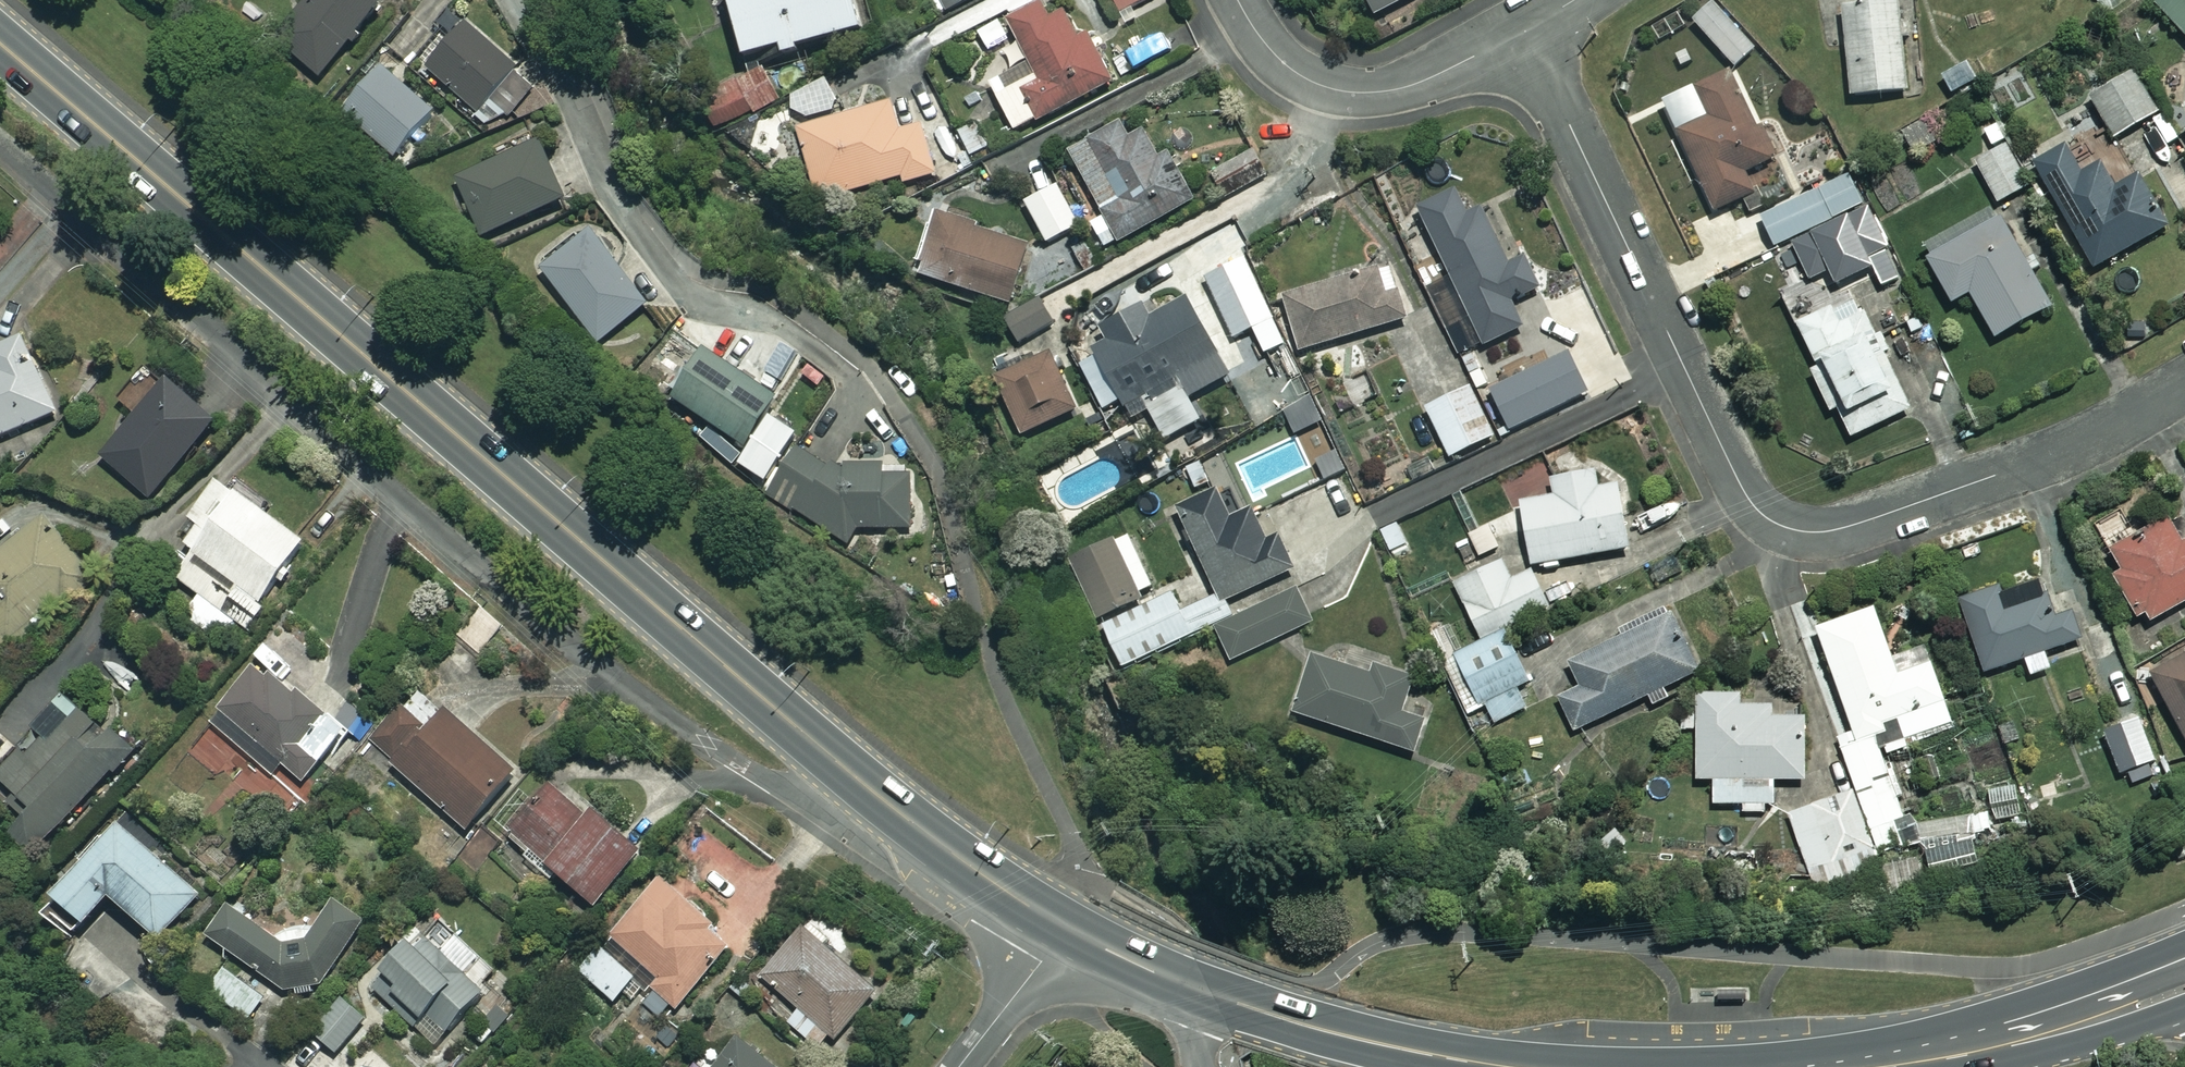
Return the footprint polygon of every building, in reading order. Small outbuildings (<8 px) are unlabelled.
[(277,41),(321,77),(385,0),(311,0),(277,41)] [(855,0),(731,0),(747,57),(783,46),(784,51),(863,29),(855,0)] [(943,14),(969,0),(936,0),(943,14)] [(1108,18),(1143,0),(1099,0),(1108,18)] [(1375,15),(1405,0),(1368,0),(1375,15)] [(2153,4),(2184,37),(2184,0),(2158,0),(2153,4)] [(1907,91),(1899,2),(1844,6),(1852,96),(1907,91)] [(1050,18),(1043,5),(1009,21),(1032,66),(993,85),(1016,131),(1113,83),(1074,6),(1050,18)] [(515,67),(466,23),(427,67),(477,111),(515,67)] [(782,100),(766,64),(702,93),(719,129),(782,100)] [(435,112),(382,67),(343,113),(397,158),(435,112)] [(1757,128),(1731,73),(1696,89),(1710,119),(1679,133),(1715,212),(1754,194),(1744,173),(1776,158),(1761,126),(1757,128)] [(2157,111),(2135,74),(2092,100),(2114,137),(2157,111)] [(901,132),(892,102),(799,129),(820,199),(903,175),(905,182),(936,173),(922,126),(901,132)] [(1163,120),(1131,137),(1124,124),(1071,152),(1119,242),(1197,200),(1173,154),(1162,160),(1156,149),(1173,140),(1163,120)] [(1938,148),(1925,121),(1903,132),(1916,158),(1938,148)] [(1998,203),(2032,185),(2001,124),(1983,133),(1993,153),(1977,162),(1998,203)] [(567,199),(541,142),(458,180),(483,236),(567,199)] [(2083,174),(2067,146),(2035,164),(2095,269),(2168,227),(2140,177),(2115,191),(2100,165),(2083,174)] [(1835,268),(1842,281),(1877,264),(1883,275),(1900,267),(1855,173),(1763,218),(1777,247),(1798,237),(1817,277),(1835,268)] [(1076,228),(1055,188),(1026,203),(1047,243),(1076,228)] [(1460,359),(1530,326),(1518,302),(1540,292),(1524,257),(1512,263),(1487,211),(1471,219),(1458,191),(1418,210),(1454,285),(1430,296),(1460,359)] [(1031,246),(939,216),(920,275),(1012,305),(1031,246)] [(2052,307),(2002,217),(1928,257),(1953,304),(1971,293),(1995,337),(2052,307)] [(541,265),(598,342),(648,303),(592,227),(541,265)] [(1285,345),(1245,259),(1206,277),(1234,338),(1253,329),(1265,354),(1285,345)] [(1388,295),(1379,268),(1284,298),(1301,353),(1407,319),(1398,291),(1388,295)] [(1911,410),(1858,295),(1798,323),(1818,367),(1811,370),(1831,414),(1839,410),(1852,437),(1911,410)] [(1053,323),(1038,298),(1005,318),(1020,343),(1053,323)] [(1145,306),(1107,326),(1111,333),(1092,344),(1125,406),(1142,398),(1165,441),(1195,425),(1183,401),(1229,376),(1189,300),(1152,320),(1145,306)] [(28,338),(0,350),(0,438),(60,412),(28,338)] [(777,396),(701,347),(670,395),(744,445),(777,396)] [(1076,411),(1050,353),(995,378),(1022,436),(1076,411)] [(1587,395),(1568,355),(1492,391),(1510,430),(1587,395)] [(219,419),(168,377),(157,391),(140,376),(119,401),(136,416),(102,456),(152,498),(219,419)] [(1495,437),(1472,387),(1427,407),(1450,457),(1495,437)] [(795,433),(769,415),(736,464),(763,481),(795,433)] [(1342,455),(1333,435),(1311,444),(1320,465),(1342,455)] [(843,467),(827,465),(796,446),(765,494),(847,544),(858,529),(913,528),(911,473),(883,472),(883,463),(843,462),(843,467)] [(1600,490),(1596,471),(1553,480),(1556,496),(1521,503),(1533,566),(1628,548),(1616,486),(1600,490)] [(196,551),(177,578),(199,594),(191,606),(224,630),(233,617),(247,627),(307,541),(220,480),(179,540),(196,551)] [(1242,514),(1229,487),(1179,510),(1222,603),(1294,570),(1278,536),(1266,542),(1252,510),(1242,514)] [(32,513),(0,547),(0,678),(97,574),(32,513)] [(2170,517),(2103,554),(2143,626),(2184,603),(2184,544),(2170,517)] [(1156,589),(1130,533),(1072,560),(1098,615),(1156,589)] [(1482,640),(1507,628),(1548,608),(1530,571),(1520,576),(1510,555),(1454,582),(1482,640)] [(2054,599),(2047,578),(1998,595),(1996,589),(1960,602),(1985,673),(2025,659),(2032,677),(2052,670),(2046,652),(2085,638),(2069,594),(2054,599)] [(1309,623),(1294,590),(1215,627),(1231,660),(1309,623)] [(1123,667),(1217,622),(1207,600),(1181,612),(1172,593),(1103,626),(1123,667)] [(1892,783),(1876,736),(1889,732),(1886,724),(1899,719),(1906,739),(1952,723),(1931,663),(1899,675),(1875,608),(1817,628),(1855,734),(1823,745),(1839,790),(1854,785),(1857,795),(1892,783)] [(508,629),(487,611),(461,641),(482,659),(508,629)] [(1700,672),(1671,613),(1569,663),(1581,686),(1559,697),(1575,732),(1649,696),(1653,706),(1670,698),(1665,689),(1700,672)] [(1532,678),(1507,628),(1482,640),(1442,660),(1468,713),(1486,704),(1495,723),(1527,707),(1516,686),(1532,678)] [(1374,677),(1314,656),(1294,714),(1412,753),(1422,722),(1402,715),(1414,678),(1378,665),(1374,677)] [(2153,676),(2184,738),(2184,659),(2153,676)] [(297,698),(260,668),(213,725),(274,775),(282,765),(303,782),(346,730),(301,693),(297,698)] [(519,774),(422,686),(370,744),(467,831),(519,774)] [(1743,694),(1699,694),(1698,780),(1715,780),(1715,804),(1775,805),(1775,780),(1804,780),(1805,706),(1743,705),(1743,694)] [(131,757),(67,696),(35,729),(40,734),(0,775),(37,811),(15,834),(37,855),(131,757)] [(590,813),(554,782),(511,831),(597,906),(644,852),(594,808),(590,813)] [(1892,783),(1857,795),(1793,818),(1800,839),(1774,849),(1783,876),(1815,865),(1823,888),(1858,876),(1856,870),(1910,851),(1898,818),(1903,816),(1892,783)] [(2021,815),(2014,786),(1989,793),(1996,821),(2021,815)] [(1982,857),(1972,816),(1920,829),(1931,871),(1982,857)] [(204,895),(123,819),(53,893),(87,924),(113,895),(161,940),(204,895)] [(1926,885),(1919,858),(1883,868),(1890,894),(1926,885)] [(735,946),(664,879),(611,934),(659,979),(653,986),(676,1009),(735,946)] [(368,921),(337,899),(298,953),(231,904),(208,935),(306,1006),(368,921)] [(882,994),(803,927),(762,975),(802,1010),(791,1023),(829,1056),(882,994)] [(468,960),(435,932),(417,954),(410,947),(374,991),(399,1011),(406,1002),(425,1018),(417,1027),(439,1045),(487,987),(463,967),(468,960)] [(639,975),(604,944),(581,971),(616,1002),(639,975)] [(267,997),(224,966),(208,989),(251,1020),(267,997)] [(1718,991),(1718,1001),(1746,1000),(1746,991),(1718,991)] [(365,1019),(342,1000),(315,1034),(338,1053),(365,1019)] [(741,1038),(719,1066),(799,1066),(803,1062),(781,1046),(771,1060),(741,1038)]
